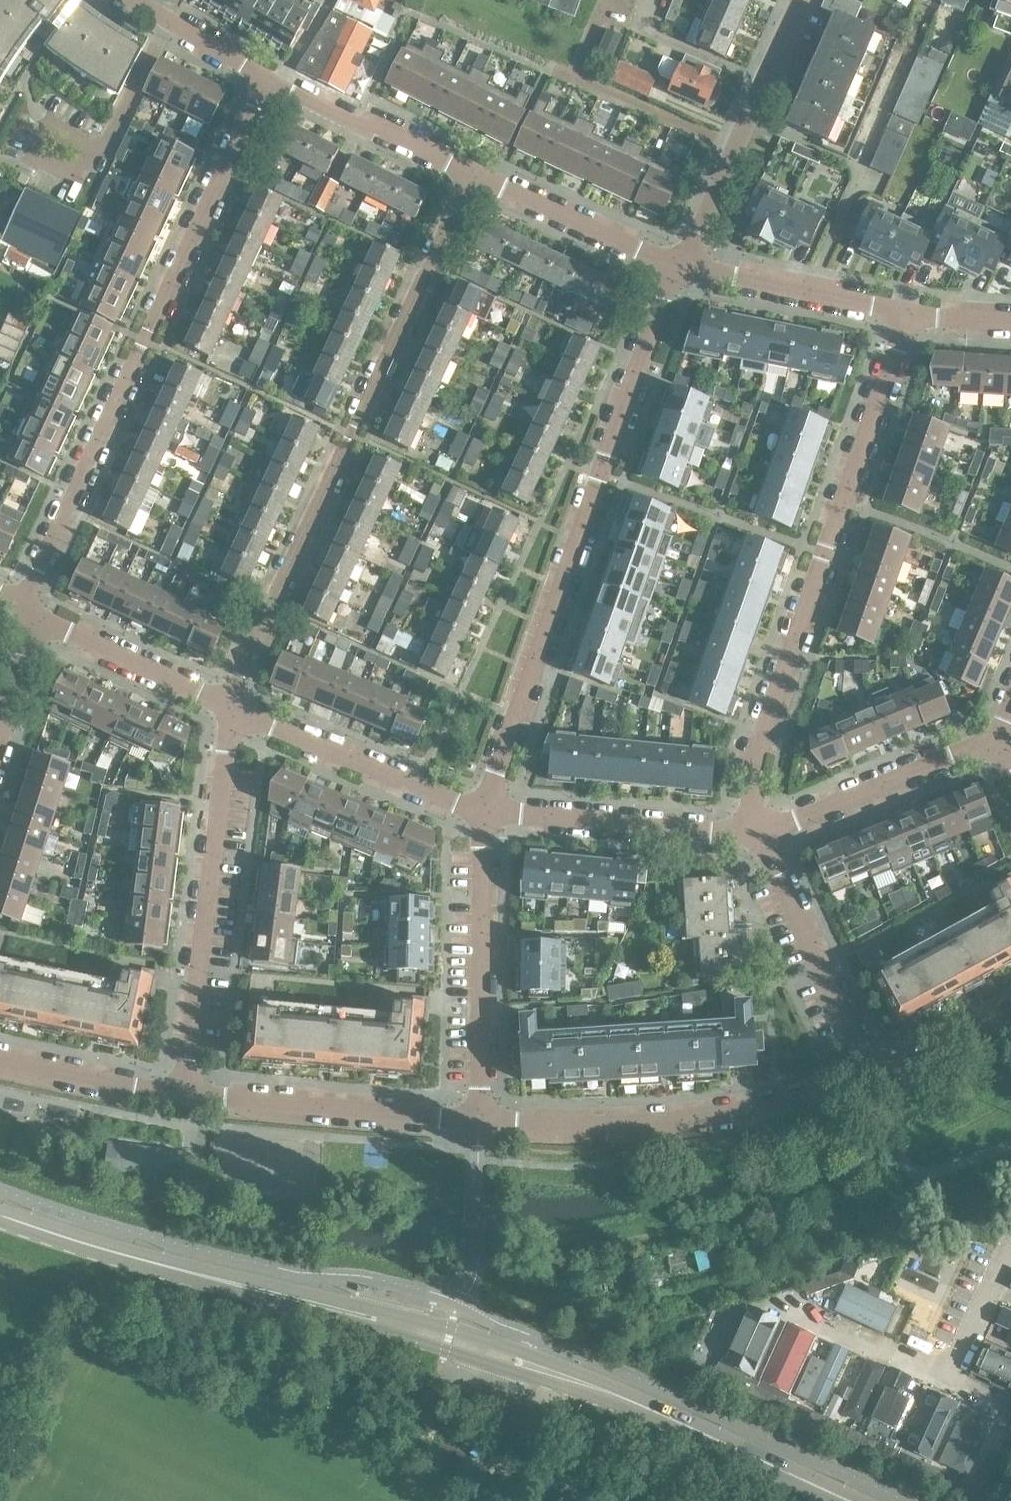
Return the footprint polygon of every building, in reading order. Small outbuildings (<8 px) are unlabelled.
[(44,22),(49,26),(59,33),(47,49),(57,57),(58,56),(62,59),(60,60),(80,73),(80,72),(84,75),(84,76),(118,97),(142,50),(135,46),(138,42),(122,32),(102,19),(81,4),(76,0),(0,0),(0,85),(5,76),(19,55),(34,35),(44,22)] [(287,52),(309,15),(314,18),(320,9),(319,6),(316,4),(316,3),(315,3),(314,3),(309,0),(199,0),(287,52)] [(373,10),(377,0),(353,0),(373,10)] [(574,18),(581,0),(526,0),(574,18)] [(671,7),(679,10),(683,0),(673,0),(671,7)] [(735,35),(745,12),(716,0),(706,22),(735,35)] [(716,0),(745,12),(751,0),(716,0)] [(821,8),(834,14),(854,22),(854,23),(861,6),(848,0),(824,0),(821,8)] [(941,2),(965,11),(967,3),(968,0),(942,0),(941,2)] [(990,10),(999,14),(993,29),(1010,35),(1010,0),(993,0),(990,10)] [(674,23),(679,10),(671,7),(665,19),(674,23)] [(361,55),(372,31),(373,31),(332,11),(296,70),(344,94),(362,56),(363,57),(361,55)] [(878,87),(877,86),(887,64),(888,65),(888,64),(887,63),(896,42),(898,43),(898,42),(854,23),(854,22),(834,14),(834,15),(839,17),(835,25),(832,23),(826,36),(825,36),(824,37),(829,39),(826,47),(822,45),(816,58),(815,58),(815,59),(820,61),(816,69),(812,67),(807,80),(806,80),(805,81),(810,83),(807,91),(803,89),(797,102),(796,102),(796,103),(801,105),(797,113),(793,111),(788,124),(786,124),(786,125),(825,142),(823,147),(847,158),(848,157),(847,156),(848,152),(850,153),(850,152),(849,151),(858,130),(859,131),(860,130),(858,129),(867,108),(869,109),(869,108),(868,107),(877,87),(878,88),(878,87)] [(735,35),(706,22),(696,18),(686,42),(696,46),(725,59),(735,35)] [(612,58),(620,41),(622,37),(608,31),(599,52),(612,58)] [(941,43),(938,51),(950,56),(956,43),(949,40),(941,43)] [(411,98),(435,48),(426,44),(422,51),(407,44),(388,83),(400,89),(398,91),(409,97),(411,98)] [(918,125),(922,116),(948,57),(926,47),(921,57),(918,56),(893,114),(918,125)] [(436,107),(455,68),(441,61),(445,53),(435,48),(411,98),(413,99),(423,104),(425,101),(436,107)] [(707,105),(711,107),(714,104),(715,102),(716,101),(717,98),(719,94),(719,91),(720,89),(720,87),(716,85),(717,82),(722,71),(685,55),(680,66),(664,59),(659,71),(661,76),(674,82),(669,93),(705,109),(707,105)] [(1006,100),(1010,88),(1010,56),(1009,55),(992,94),(1006,100)] [(167,103),(183,72),(161,61),(146,93),(167,103)] [(612,80),(648,96),(656,78),(620,62),(612,80)] [(458,122),(483,72),(473,67),(469,75),(455,68),(436,107),(447,112),(445,115),(456,120),(456,121),(458,122)] [(187,114),(203,83),(183,72),(167,103),(187,114)] [(483,131),(502,92),(488,85),(492,77),(483,72),(458,122),(460,123),(460,122),(470,128),(472,125),(483,131)] [(224,93),(203,83),(187,114),(209,124),(224,93)] [(506,146),(531,96),(520,91),(516,99),(502,92),(483,131),(494,136),(493,139),(504,144),(503,145),(506,146)] [(992,94),(991,94),(978,123),(1009,136),(1010,132),(1010,103),(1006,100),(992,94)] [(541,158),(559,119),(545,112),(549,104),(538,99),(515,150),(517,151),(518,150),(529,155),(530,153),(541,158)] [(951,113),(941,108),(931,104),(925,117),(935,121),(945,126),(951,113)] [(914,126),(893,117),(892,116),(887,128),(909,138),(914,126)] [(564,172),(587,122),(577,117),(573,125),(559,119),(541,158),(553,163),(551,166),(562,171),(564,172)] [(142,131),(145,124),(134,119),(130,126),(142,131)] [(589,180),(607,141),(593,134),(597,126),(587,122),(564,172),(566,173),(577,178),(578,175),(589,180)] [(971,137),(975,128),(966,124),(962,133),(971,137)] [(302,162),(314,138),(288,126),(277,149),(302,162)] [(163,134),(174,140),(178,133),(166,127),(163,134)] [(900,158),(909,138),(887,128),(878,149),(900,158)] [(189,138),(178,133),(174,140),(186,145),(189,138)] [(127,151),(132,139),(126,136),(120,148),(127,151)] [(339,151),(314,138),(302,162),(327,175),(339,151)] [(612,194),(635,144),(625,139),(621,147),(607,141),(589,180),(601,185),(599,188),(610,193),(612,194)] [(189,160),(192,155),(160,140),(150,162),(187,178),(188,176),(192,166),(187,164),(189,160)] [(1010,150),(1010,146),(1003,143),(999,152),(1008,156),(1010,150)] [(637,202),(655,163),(641,156),(645,149),(635,144),(612,194),(614,195),(625,200),(626,197),(637,202)] [(805,159),(809,150),(795,144),(791,153),(805,159)] [(122,162),(127,151),(120,148),(115,159),(122,162)] [(900,158),(878,149),(870,168),(871,168),(872,167),(882,172),(882,173),(884,174),(884,173),(891,176),(890,177),(892,177),(900,158)] [(819,165),(823,156),(809,150),(805,159),(819,165)] [(366,194),(378,170),(352,158),(341,181),(366,194)] [(661,217),(684,166),(673,161),(669,169),(655,163),(637,202),(649,207),(647,210),(659,215),(659,216),(661,217)] [(185,181),(187,178),(150,162),(141,182),(172,197),(175,192),(174,192),(176,188),(181,190),(185,181)] [(390,206),(402,183),(378,170),(366,194),(390,206)] [(323,177),(319,186),(309,205),(324,212),(338,184),(323,177)] [(113,181),(106,178),(101,189),(108,192),(113,181)] [(279,179),(275,188),(275,189),(286,194),(291,185),(279,179)] [(770,244),(790,202),(771,193),(773,187),(761,181),(745,215),(755,220),(749,234),(770,244)] [(170,202),(172,197),(141,182),(131,203),(168,220),(169,217),(173,208),(168,205),(170,202)] [(427,196),(402,183),(390,206),(416,219),(427,196)] [(302,190),(291,185),(286,194),(298,200),(302,190)] [(23,189),(2,234),(58,261),(79,215),(23,189)] [(103,203),(108,192),(101,189),(96,200),(103,203)] [(259,189),(248,211),(272,223),(283,200),(259,189)] [(809,211),(790,202),(770,244),(771,245),(772,243),(783,248),(785,245),(794,249),(799,240),(809,245),(825,211),(812,205),(809,211)] [(881,264),(904,215),(903,214),(899,223),(880,214),(883,208),(870,202),(854,236),(865,241),(861,251),(870,255),(869,258),(881,264)] [(166,223),(168,220),(131,203),(122,224),(153,238),(155,233),(157,230),(162,232),(166,222),(166,223)] [(955,269),(978,220),(957,210),(955,213),(945,208),(939,221),(933,232),(935,233),(930,242),(940,247),(933,261),(955,271),(956,270),(955,269)] [(340,219),(350,224),(351,224),(355,215),(344,209),(340,219)] [(261,245),(272,223),(248,211),(238,234),(261,245)] [(919,266),(930,242),(935,233),(933,232),(924,228),(925,225),(904,215),(881,264),(893,269),(895,266),(904,271),(908,261),(919,266)] [(84,231),(89,220),(82,217),(77,228),(84,231)] [(994,272),(1005,248),(1005,247),(1009,238),(1008,237),(999,233),(1000,230),(978,220),(955,269),(956,270),(968,275),(969,272),(978,276),(983,267),(994,272)] [(369,222),(365,231),(376,237),(381,227),(369,222)] [(151,243),(153,238),(122,224),(112,244),(148,261),(150,258),(149,258),(154,249),(149,247),(151,243)] [(500,259),(511,235),(485,224),(474,247),(500,259)] [(315,243),(320,231),(311,227),(305,239),(315,243)] [(400,236),(381,227),(376,237),(395,246),(400,236)] [(78,242),(84,231),(77,228),(71,239),(78,242)] [(251,268),(261,245),(238,234),(227,256),(251,268)] [(336,238),(326,234),(321,246),(331,250),(336,238)] [(522,270),(533,246),(511,235),(500,259),(522,270)] [(376,243),(365,268),(389,279),(400,254),(376,243)] [(147,264),(148,261),(112,244),(102,265),(134,280),(136,275),(138,271),(142,273),(147,264)] [(545,280),(556,256),(533,246),(522,270),(545,280)] [(32,260),(10,247),(5,259),(26,271),(32,260)] [(305,265),(310,254),(300,249),(295,261),(305,265)] [(241,290),(251,268),(227,256),(217,279),(241,290)] [(567,290),(578,267),(556,256),(545,280),(567,290)] [(326,261),(316,257),(311,268),(320,272),(326,261)] [(56,273),(32,260),(26,271),(26,272),(50,286),(56,273)] [(75,264),(68,260),(63,272),(70,275),(75,264)] [(299,276),(305,265),(295,261),(290,272),(299,276)] [(132,284),(134,280),(102,265),(93,286),(129,302),(130,300),(135,290),(130,288),(132,284)] [(589,301),(600,277),(578,267),(567,290),(589,301)] [(315,283),(320,272),(311,268),(306,279),(315,283)] [(379,300),(389,279),(365,268),(355,289),(379,300)] [(492,277),(480,271),(475,281),(486,287),(492,277)] [(64,286),(70,275),(63,272),(57,283),(64,286)] [(503,283),(492,277),(486,287),(498,293),(503,283)] [(626,289),(600,277),(589,301),(615,313),(626,289)] [(230,312),(241,290),(217,279),(206,301),(230,312)] [(283,282),(278,291),(290,296),(294,288),(283,282)] [(459,282),(448,305),(472,316),(483,293),(459,282)] [(128,305),(129,302),(93,286),(83,307),(114,322),(117,316),(118,312),(123,315),(128,305)] [(369,322),(379,300),(355,289),(345,311),(369,322)] [(289,298),(288,297),(280,294),(274,305),(284,310),(289,298)] [(531,308),(535,299),(524,294),(520,304),(531,308)] [(531,308),(543,313),(547,304),(535,299),(531,308)] [(220,335),(230,312),(206,301),(196,324),(220,335)] [(305,306),(296,301),(290,313),(300,317),(305,306)] [(279,321),(284,310),(274,305),(269,317),(279,321)] [(462,338),(472,316),(448,305),(438,327),(462,338)] [(720,359),(729,317),(719,315),(720,312),(706,309),(702,329),(693,328),(684,352),(720,359)] [(52,314),(45,311),(39,322),(46,325),(52,314)] [(358,345),(369,322),(345,311),(334,333),(358,345)] [(30,323),(8,313),(4,323),(25,334),(30,323)] [(290,313),(285,324),(294,329),(300,317),(290,313)] [(108,335),(111,329),(79,314),(69,336),(106,353),(107,350),(111,341),(106,338),(108,335)] [(576,329),(581,319),(569,314),(565,324),(576,329)] [(741,370),(751,321),(729,317),(720,359),(721,359),(722,356),(742,360),(740,370),(741,370)] [(514,335),(520,324),(511,319),(505,331),(514,335)] [(576,329),(588,334),(592,325),(581,319),(576,329)] [(764,374),(773,326),(751,321),(741,370),(764,374)] [(41,337),(46,325),(39,322),(34,333),(41,337)] [(4,323),(0,331),(0,334),(20,344),(25,334),(4,323)] [(209,358),(220,335),(196,324),(185,347),(209,358)] [(526,326),(521,338),(531,343),(536,331),(526,326)] [(788,369),(796,330),(773,326),(764,374),(765,375),(766,365),(788,369)] [(452,361),(462,338),(438,327),(427,349),(452,361)] [(810,377),(818,335),(796,330),(788,369),(809,374),(809,377),(810,377)] [(348,367),(358,345),(334,333),(324,356),(348,367)] [(827,336),(818,335),(810,377),(843,383),(851,359),(838,356),(842,336),(828,333),(827,336)] [(0,334),(0,347),(15,355),(20,344),(0,334)] [(104,356),(106,353),(69,336),(60,356),(60,357),(91,371),(94,367),(93,367),(95,363),(100,365),(104,356)] [(576,336),(565,359),(589,370),(600,347),(576,336)] [(268,343),(259,338),(254,350),(263,354),(268,343)] [(505,357),(510,346),(501,341),(495,353),(505,357)] [(275,346),(270,357),(279,362),(285,350),(275,346)] [(0,347),(0,360),(10,365),(15,355),(0,347)] [(441,383),(452,361),(427,349),(417,372),(441,383)] [(526,353),(516,349),(511,360),(520,365),(526,353)] [(258,366),(263,354),(254,350),(248,362),(258,366)] [(962,358),(963,353),(940,351),(938,351),(932,371),(935,386),(936,386),(959,388),(960,388),(962,358)] [(32,355),(25,352),(20,363),(27,367),(32,355)] [(89,376),(91,371),(60,357),(60,356),(53,353),(43,374),(86,394),(88,392),(87,391),(92,382),(87,380),(89,376)] [(499,369),(505,357),(495,353),(490,365),(499,369)] [(337,389),(348,367),(324,356),(314,378),(337,389)] [(264,369),(266,369),(274,373),(279,362),(270,357),(264,369)] [(984,360),(962,358),(960,388),(959,388),(958,393),(982,394),(984,360)] [(579,392),(589,370),(565,359),(555,381),(579,392)] [(511,360),(505,372),(515,376),(520,365),(511,360)] [(1005,396),(1007,361),(984,360),(982,394),(1005,396)] [(244,361),(238,374),(249,380),(255,367),(244,361)] [(22,378),(27,367),(20,363),(15,375),(22,378)] [(202,374),(178,363),(167,386),(191,397),(202,374)] [(431,406),(441,383),(417,372),(406,394),(431,406)] [(85,397),(86,394),(43,374),(33,395),(72,413),(74,408),(76,404),(80,406),(85,397)] [(687,387),(689,380),(676,375),(674,383),(687,387)] [(327,412),(337,389),(314,378),(303,401),(327,412)] [(568,415),(579,392),(555,381),(544,403),(568,415)] [(484,402),(489,390),(479,385),(474,397),(484,402)] [(181,419),(191,397),(167,386),(157,408),(181,419)] [(704,425),(712,403),(669,387),(664,401),(667,402),(664,411),(704,425)] [(724,400),(733,404),(736,394),(727,391),(724,400)] [(8,408),(13,397),(6,393),(1,405),(8,408)] [(505,398),(495,393),(490,405),(500,409),(505,398)] [(420,428),(431,406),(406,394),(396,416),(420,428)] [(70,418),(72,413),(33,395),(23,416),(31,419),(67,436),(68,433),(73,423),(68,421),(70,417),(70,418)] [(769,404),(779,408),(782,398),(772,395),(769,404)] [(791,406),(801,409),(804,400),(794,396),(791,406)] [(478,413),(484,402),(474,397),(468,409),(478,413)] [(234,416),(239,405),(230,401),(225,412),(234,416)] [(558,437),(568,415),(544,403),(534,426),(558,437)] [(741,413),(750,416),(753,407),(744,403),(741,413)] [(768,415),(771,406),(761,403),(758,412),(768,415)] [(490,405),(485,416),(495,421),(500,409),(490,405)] [(190,424),(180,420),(181,419),(157,408),(146,431),(179,446),(190,424)] [(830,420),(833,412),(820,408),(817,415),(830,420)] [(255,413),(246,409),(240,420),(250,424),(255,413)] [(704,426),(704,425),(664,411),(656,432),(694,445),(701,425),(704,426)] [(229,428),(234,416),(225,412),(220,424),(229,428)] [(790,412),(782,433),(820,446),(823,437),(826,438),(830,426),(790,412)] [(954,426),(957,418),(945,414),(942,422),(954,426)] [(410,451),(420,428),(396,416),(385,439),(410,451)] [(319,429),(295,418),(285,441),(308,452),(319,429)] [(940,451),(947,430),(914,418),(907,440),(940,451)] [(969,423),(957,418),(954,426),(966,430),(969,423)] [(66,438),(67,436),(31,419),(21,439),(53,454),(55,449),(57,445),(61,448),(66,438)] [(245,436),(250,424),(240,420),(235,431),(245,436)] [(746,429),(736,425),(733,435),(742,438),(746,429)] [(547,459),(558,437),(534,426),(524,448),(547,459)] [(1003,430),(990,429),(990,437),(1002,438),(1003,430)] [(1003,430),(1002,438),(1010,438),(1010,430),(1003,430)] [(160,464),(166,451),(175,455),(179,446),(146,431),(136,453),(160,464)] [(463,447),(468,435),(459,431),(453,443),(463,447)] [(687,466),(694,445),(656,432),(649,454),(689,468),(690,467),(687,466)] [(813,467),(820,446),(782,433),(775,454),(813,467)] [(760,438),(751,434),(747,444),(756,447),(760,438)] [(739,448),(742,438),(733,435),(730,444),(739,448)] [(1002,438),(990,437),(989,445),(1002,446),(1002,438)] [(475,438),(469,450),(478,455),(484,442),(475,438)] [(51,459),(53,454),(21,439),(11,461),(47,478),(49,474),(53,465),(49,463),(50,459),(51,459)] [(933,472),(940,451),(907,440),(900,460),(933,472)] [(298,474),(308,452),(285,441),(274,463),(298,474)] [(458,459),(463,447),(453,443),(448,455),(458,459)] [(753,456),(756,447),(747,444),(744,453),(753,456)] [(213,462),(218,450),(210,446),(204,458),(213,462)] [(537,482),(547,459),(524,448),(513,471),(537,482)] [(473,466),(478,455),(469,450),(464,462),(473,466)] [(977,451),(973,463),(980,465),(984,454),(977,451)] [(166,467),(160,464),(136,453),(125,476),(149,487),(156,472),(162,475),(166,467)] [(234,457),(225,453),(219,465),(228,469),(234,457)] [(682,490),(689,468),(649,454),(646,463),(643,462),(638,475),(682,490)] [(806,487),(813,467),(775,454),(768,474),(806,487)] [(439,455),(434,466),(448,472),(453,461),(439,455)] [(377,456),(366,479),(390,489),(401,467),(377,456)] [(207,474),(213,462),(204,458),(199,470),(207,474)] [(996,461),(989,458),(984,470),(991,473),(996,461)] [(926,492),(933,472),(900,460),(893,480),(926,492)] [(287,496),(298,474),(274,463),(264,485),(287,496)] [(975,477),(980,465),(973,463),(968,474),(975,477)] [(223,481),(228,469),(219,465),(214,477),(223,481)] [(15,478),(19,471),(7,466),(4,473),(15,478)] [(727,481),(731,472),(721,468),(718,478),(727,481)] [(987,484),(991,473),(984,470),(980,482),(987,484)] [(30,477),(19,471),(15,478),(27,483),(30,477)] [(526,505),(537,482),(513,471),(508,483),(499,479),(495,489),(503,493),(502,494),(526,505)] [(799,507),(806,487),(768,474),(761,494),(799,507)] [(745,478),(736,475),(733,484),(742,488),(745,478)] [(139,509),(149,487),(125,476),(115,498),(139,509)] [(724,491),(727,481),(718,478),(715,487),(724,491)] [(398,493),(390,489),(366,479),(356,501),(380,512),(386,499),(394,502),(398,493)] [(193,480),(188,490),(198,495),(203,484),(193,480)] [(918,513),(926,492),(893,480),(885,502),(918,513)] [(401,484),(397,492),(422,504),(426,497),(401,484)] [(739,497),(742,488),(733,484),(730,494),(739,497)] [(277,519),(287,496),(264,485),(253,508),(277,519)] [(193,506),(198,495),(188,490),(183,501),(193,506)] [(964,506),(968,494),(961,491),(957,503),(964,506)] [(434,509),(439,497),(429,493),(424,505),(434,509)] [(796,516),(799,507),(761,494),(754,516),(794,530),(799,517),(796,516)] [(209,513),(212,507),(214,502),(204,497),(199,509),(209,513)] [(128,532),(139,509),(115,498),(104,521),(128,532)] [(666,535),(674,513),(630,498),(625,511),(628,512),(625,521),(666,535)] [(973,499),(969,510),(976,513),(980,501),(973,499)] [(456,505),(446,500),(440,512),(450,517),(453,511),(456,505)] [(188,517),(193,506),(183,501),(178,513),(188,517)] [(370,534),(380,512),(356,501),(345,523),(370,534)] [(959,517),(964,506),(957,503),(952,514),(959,517)] [(19,527),(24,516),(2,505),(0,510),(0,557),(4,559),(19,527)] [(429,521),(434,509),(424,505),(419,516),(429,521)] [(267,541),(277,519),(253,508),(243,530),(267,541)] [(204,525),(209,513),(199,509),(194,521),(204,525)] [(495,510),(484,533),(508,544),(519,521),(495,510)] [(971,525),(976,513),(969,510),(964,522),(971,525)] [(453,511),(450,517),(457,520),(465,524),(468,519),(460,515),(453,511)] [(445,528),(450,517),(440,512),(435,523),(445,528)] [(665,536),(666,535),(625,521),(618,543),(664,559),(665,558),(656,555),(663,535),(665,536)] [(377,537),(370,534),(345,523),(335,546),(359,557),(366,541),(373,545),(377,537)] [(173,524),(167,536),(177,540),(183,528),(173,524)] [(1006,526),(997,547),(1010,553),(1010,528),(1006,526)] [(901,561),(908,541),(909,540),(876,528),(869,550),(901,561)] [(256,564),(267,541),(243,530),(232,553),(256,564)] [(192,547),(198,536),(189,531),(183,543),(192,547)] [(117,545),(120,538),(109,533),(106,540),(117,545)] [(498,566),(508,544),(484,533),(474,555),(498,566)] [(698,536),(695,545),(704,549),(707,539),(698,536)] [(132,544),(120,538),(117,545),(128,551),(132,544)] [(413,554),(418,543),(409,538),(403,549),(413,554)] [(786,553),(746,538),(738,560),(776,573),(779,564),(782,565),(786,553)] [(723,543),(713,540),(710,550),(719,553),(723,543)] [(657,581),(664,559),(618,543),(610,564),(657,581)] [(435,550),(425,545),(419,557),(429,561),(435,550)] [(700,558),(704,549),(695,545),(691,555),(700,558)] [(349,579),(359,557),(335,546),(325,568),(349,579)] [(408,566),(413,554),(403,549),(398,561),(408,566)] [(716,562),(719,553),(710,550),(707,559),(716,562)] [(894,581),(901,561),(869,550),(861,570),(894,581)] [(156,564),(160,557),(148,551),(145,558),(156,564)] [(245,587),(256,564),(232,553),(222,576),(245,587)] [(487,589),(498,566),(474,555),(463,578),(487,589)] [(168,569),(171,562),(160,557),(156,564),(168,569)] [(424,573),(429,561),(419,557),(414,568),(424,573)] [(935,559),(930,571),(938,574),(942,562),(935,559)] [(769,593),(776,573),(738,560),(731,580),(769,593)] [(89,605),(106,569),(106,568),(103,573),(84,564),(69,596),(89,605)] [(657,581),(610,564),(603,586),(649,602),(650,601),(641,598),(647,578),(657,581)] [(949,581),(954,569),(947,567),(942,578),(949,581)] [(355,582),(349,579),(325,568),(314,590),(338,602),(344,588),(351,591),(355,582)] [(111,610),(126,578),(106,569),(89,605),(90,605),(93,601),(111,610)] [(196,582),(199,575),(187,570),(184,577),(196,582)] [(887,602),(894,581),(861,570),(854,590),(887,602)] [(986,573),(978,593),(1009,607),(1010,603),(1010,583),(986,573)] [(477,611),(487,589),(463,578),(456,574),(451,583),(459,586),(453,600),(477,611)] [(210,580),(199,575),(196,582),(207,587),(210,580)] [(131,619),(146,587),(126,578),(111,610),(131,619)] [(692,582),(683,579),(680,588),(689,592),(692,582)] [(762,613),(769,593),(731,580),(724,600),(762,613)] [(927,580),(922,591),(930,594),(934,582),(927,580)] [(708,584),(699,581),(696,590),(705,593),(708,584)] [(392,599),(398,587),(388,582),(382,594),(392,599)] [(227,596),(230,589),(219,584),(215,591),(227,596)] [(642,624),(649,602),(603,586),(595,607),(642,624)] [(151,628),(165,596),(146,587),(131,619),(151,628)] [(946,590),(939,587),(934,599),(942,602),(946,590)] [(685,601),(689,592),(680,588),(676,598),(685,601)] [(327,624),(338,602),(314,590),(303,613),(327,624)] [(414,594),(404,590),(398,601),(408,606),(414,594)] [(702,603),(705,593),(696,590),(693,600),(702,603)] [(880,622),(887,602),(854,590),(847,611),(880,622)] [(925,606),(930,594),(922,591),(918,603),(925,606)] [(1001,627),(1009,607),(978,593),(969,613),(1001,627)] [(387,610),(392,599),(382,594),(377,605),(387,610)] [(170,637),(185,605),(165,596),(151,628),(170,637)] [(937,613),(942,602),(934,599),(930,610),(937,613)] [(466,634),(477,611),(453,600),(442,622),(466,634)] [(755,634),(762,613),(724,600),(717,621),(755,634)] [(403,617),(408,606),(398,601),(393,613),(403,617)] [(188,651),(205,614),(185,605),(170,637),(189,646),(187,650),(188,651)] [(634,645),(642,624),(595,607),(587,629),(634,645)] [(873,643),(880,622),(847,611),(840,632),(873,643)] [(1001,627),(969,613),(961,633),(993,647),(1001,627)] [(205,615),(205,614),(188,651),(208,660),(223,629),(203,619),(205,615)] [(367,628),(377,632),(382,621),(372,616),(367,628)] [(747,654),(755,634),(717,621),(710,641),(747,654)] [(917,635),(921,624),(914,621),(909,633),(917,635)] [(456,656),(466,634),(442,622),(432,645),(456,656)] [(674,635),(677,625),(668,622),(664,632),(674,635)] [(691,634),(694,625),(685,622),(682,631),(691,634)] [(388,623),(383,635),(393,640),(398,628),(388,623)] [(924,638),(929,627),(921,624),(917,635),(924,638)] [(305,632),(316,637),(319,631),(308,625),(305,632)] [(634,646),(634,645),(587,629),(580,650),(621,664),(618,663),(625,643),(634,646)] [(688,644),(691,634),(682,631),(678,640),(688,644)] [(670,644),(674,635),(664,632),(661,641),(670,644)] [(912,647),(917,635),(909,633),(905,644),(912,647)] [(984,667),(984,666),(993,647),(961,633),(952,654),(956,656),(957,655),(984,667)] [(336,647),(339,640),(328,634),(324,641),(336,647)] [(919,650),(924,638),(917,635),(912,647),(919,650)] [(350,645),(339,640),(336,647),(347,652),(350,645)] [(740,675),(747,654),(710,641),(703,661),(740,675)] [(445,679),(456,656),(432,645),(421,668),(445,679)] [(613,687),(621,664),(580,650),(577,659),(574,658),(569,671),(613,687)] [(375,665),(378,658),(367,653),(364,659),(375,665)] [(957,655),(956,656),(948,676),(980,690),(989,668),(984,666),(984,667),(957,655)] [(305,665),(304,665),(284,657),(271,689),(292,698),(294,693),(293,693),(305,665)] [(390,663),(378,658),(375,665),(386,670),(390,663)] [(313,701),(327,669),(306,660),(304,665),(305,665),(293,693),(294,693),(313,701)] [(733,695),(740,675),(703,661),(695,682),(733,695)] [(680,665),(671,662),(667,672),(677,675),(680,665)] [(659,678),(662,668),(653,665),(649,674),(659,678)] [(333,709),(347,677),(327,669),(313,701),(333,709)] [(69,723),(90,680),(70,671),(69,670),(59,688),(49,714),(50,715),(69,723)] [(414,683),(418,676),(406,670),(403,678),(414,683)] [(673,685),(677,675),(667,672),(664,681),(673,685)] [(655,687),(659,678),(649,674),(646,684),(655,687)] [(429,681),(418,676),(414,683),(426,688),(429,681)] [(353,718),(367,685),(347,677),(333,709),(353,718)] [(583,683),(570,678),(566,689),(579,694),(583,683)] [(89,733),(107,694),(89,685),(91,680),(90,680),(69,723),(89,733)] [(730,704),(733,695),(695,682),(688,703),(729,717),(733,705),(730,704)] [(942,683),(937,684),(942,697),(952,693),(942,683)] [(373,726),(387,693),(367,685),(353,718),(373,726)] [(936,687),(915,696),(914,696),(925,724),(924,724),(926,729),(949,720),(936,687)] [(605,701),(609,692),(599,688),(596,698),(605,701)] [(579,694),(566,690),(564,697),(577,702),(580,694),(579,694)] [(914,696),(915,696),(913,691),(892,700),(905,732),(924,724),(925,724),(914,696)] [(618,695),(609,692),(605,701),(615,704),(618,695)] [(405,706),(405,707),(407,702),(387,693),(373,726),(393,734),(405,706)] [(109,742),(127,703),(107,694),(89,733),(90,733),(93,726),(112,734),(108,742),(109,742)] [(638,706),(648,709),(651,700),(641,697),(638,706)] [(818,707),(829,711),(832,704),(820,699),(818,707)] [(905,732),(892,700),(872,708),(885,740),(905,732)] [(671,714),(674,705),(665,701),(662,711),(671,714)] [(128,751),(146,712),(127,703),(109,742),(128,751)] [(684,708),(674,705),(671,714),(681,717),(684,708)] [(425,715),(405,707),(405,706),(393,734),(391,738),(412,747),(425,715)] [(852,716),(853,716),(850,708),(828,717),(833,729),(834,729),(845,756),(846,756),(865,748),(852,716)] [(885,740),(872,708),(853,716),(852,716),(865,748),(885,740)] [(152,753),(169,717),(167,716),(165,721),(146,712),(128,751),(129,751),(133,744),(151,752),(152,753)] [(187,725),(169,717),(152,753),(151,752),(147,760),(149,760),(169,764),(170,764),(185,746),(189,725),(187,725)] [(711,717),(708,725),(721,729),(724,722),(711,717)] [(834,729),(833,729),(813,738),(812,738),(813,754),(827,770),(828,769),(848,761),(846,756),(845,756),(834,729)] [(573,779),(577,736),(551,734),(542,758),(551,759),(549,780),(563,781),(564,778),(573,779)] [(596,781),(599,741),(578,739),(578,736),(577,736),(573,779),(596,781)] [(618,783),(622,744),(599,741),(596,781),(618,783)] [(641,786),(645,746),(622,744),(618,783),(641,786)] [(55,756),(58,749),(45,746),(43,753),(55,756)] [(664,788),(668,748),(645,746),(641,786),(664,788)] [(686,790),(691,747),(690,747),(690,750),(668,748),(664,788),(686,790)] [(714,750),(691,747),(686,790),(696,791),(695,794),(710,796),(714,750)] [(70,753),(58,749),(55,756),(68,760),(70,753)] [(69,767),(35,756),(28,779),(61,789),(69,767)] [(93,774),(95,767),(83,763),(81,770),(93,774)] [(107,770),(95,767),(93,774),(105,778),(107,770)] [(288,823),(304,783),(305,784),(307,779),(287,771),(286,770),(273,786),(269,815),(288,823)] [(102,785),(105,778),(93,774),(90,781),(102,785)] [(55,811),(61,789),(28,779),(21,801),(55,811)] [(137,790),(138,782),(125,781),(125,788),(137,790)] [(149,791),(150,784),(138,782),(137,790),(149,791)] [(326,792),(305,784),(304,783),(288,823),(289,823),(292,816),(312,824),(309,831),(326,792)] [(953,793),(955,798),(956,797),(967,825),(968,824),(988,816),(975,784),(953,793)] [(330,840),(347,801),(326,792),(309,831),(330,840)] [(956,797),(955,798),(936,806),(949,838),(970,829),(968,824),(967,825),(956,797)] [(48,833),(55,811),(21,801),(14,822),(48,833)] [(352,849),(368,809),(347,801),(330,840),(352,849)] [(144,806),(141,829),(141,830),(181,835),(181,832),(182,821),(177,821),(177,817),(178,817),(179,810),(144,806)] [(949,838),(936,806),(916,814),(929,846),(949,838)] [(97,811),(89,809),(87,821),(94,823),(97,811)] [(373,857),(389,818),(368,809),(352,849),(373,857)] [(103,811),(100,824),(108,825),(110,813),(103,811)] [(929,846),(916,814),(896,822),(909,854),(929,846)] [(396,858),(409,826),(389,818),(373,857),(373,858),(376,850),(396,858)] [(91,835),(94,823),(87,821),(84,833),(91,835)] [(432,829),(431,829),(431,830),(411,821),(409,826),(396,858),(393,866),(410,873),(411,874),(431,851),(432,829)] [(41,855),(48,833),(14,822),(7,844),(41,855)] [(909,854),(896,822),(876,830),(889,862),(890,862),(909,854)] [(105,838),(108,825),(100,824),(97,836),(105,838)] [(180,838),(181,835),(141,830),(141,829),(131,828),(128,851),(138,853),(138,852),(173,857),(173,851),(174,847),(179,848),(180,838)] [(889,862),(876,830),(856,838),(869,871),(868,871),(871,878),(893,869),(890,862),(889,862)] [(869,871),(856,838),(836,846),(836,847),(849,879),(850,878),(868,871),(869,871)] [(836,847),(836,846),(835,841),(813,850),(831,895),(853,886),(850,878),(849,879),(836,847)] [(34,876),(41,855),(7,844),(1,866),(34,876)] [(545,899),(550,856),(540,855),(541,852),(527,851),(525,871),(522,871),(522,897),(545,899)] [(172,862),(173,857),(138,852),(138,853),(135,875),(175,880),(175,877),(176,867),(171,866),(172,862)] [(84,868),(87,855),(79,854),(77,866),(84,868)] [(283,864),(284,857),(272,855),(271,863),(283,864)] [(993,855),(982,861),(985,868),(996,862),(993,855)] [(93,856),(90,868),(98,870),(100,858),(93,856)] [(567,898),(571,858),(550,856),(545,899),(546,899),(546,896),(567,898)] [(295,866),(296,858),(284,857),(283,864),(295,866)] [(589,901),(593,861),(571,858),(567,898),(589,901)] [(327,870),(328,862),(315,860),(314,868),(327,870)] [(610,906),(614,863),(593,861),(589,901),(609,903),(609,906),(610,906)] [(623,864),(614,863),(610,906),(632,908),(637,862),(624,861),(623,864)] [(985,868),(982,861),(971,867),(974,874),(985,868)] [(339,871),(340,864),(328,862),(327,870),(339,871)] [(639,865),(637,883),(646,884),(648,866),(639,865)] [(34,876),(1,866),(0,867),(0,889),(27,898),(34,876)] [(81,880),(84,868),(77,866),(74,878),(81,880)] [(95,882),(98,870),(90,868),(88,881),(95,882)] [(256,888),(256,891),(296,896),(299,872),(264,868),(263,874),(263,879),(258,878),(256,888)] [(175,883),(175,880),(135,875),(132,896),(124,895),(124,896),(167,902),(168,897),(167,897),(168,892),(173,893),(174,883),(175,883)] [(972,984),(975,988),(976,987),(973,983),(1010,963),(1010,875),(1003,879),(1006,885),(995,891),(996,892),(990,896),(995,905),(890,962),(894,969),(871,981),(896,1026),(922,1012),(924,1016),(925,1015),(923,1011),(972,984)] [(338,890),(340,878),(332,877),(331,889),(338,890)] [(348,879),(340,878),(338,890),(346,891),(348,879)] [(699,938),(701,978),(744,975),(741,935),(729,935),(726,878),(683,881),(687,939),(699,938)] [(957,882),(946,888),(950,894),(961,888),(957,882)] [(72,899),(77,900),(79,890),(64,885),(61,897),(72,899)] [(950,894),(946,888),(935,894),(939,900),(950,894)] [(27,898),(0,889),(0,914),(20,921),(27,898)] [(293,919),(296,896),(256,891),(255,894),(256,894),(254,904),(260,905),(259,909),(258,914),(293,919)] [(166,907),(167,902),(124,896),(121,919),(169,925),(170,922),(169,922),(171,912),(165,911),(166,907)] [(916,897),(905,903),(909,910),(920,904),(916,897)] [(77,913),(80,901),(77,900),(72,899),(70,912),(77,913)] [(432,915),(433,901),(386,900),(386,924),(429,924),(429,915),(432,915)] [(85,915),(88,903),(80,901),(77,913),(85,915)] [(898,916),(909,910),(905,903),(895,909),(898,916)] [(330,911),(329,923),(337,924),(338,911),(330,911)] [(75,926),(77,913),(70,912),(67,924),(75,926)] [(82,927),(85,915),(77,913),(75,926),(82,927)] [(353,924),(354,914),(344,913),(343,923),(353,924)] [(290,940),(293,919),(258,914),(257,919),(258,920),(257,924),(252,923),(251,933),(250,933),(250,936),(298,943),(298,941),(290,940)] [(882,924),(878,918),(867,924),(871,931),(882,924)] [(169,928),(169,925),(121,919),(118,942),(161,948),(162,942),(161,942),(162,938),(167,938),(169,928)] [(565,932),(565,922),(555,921),(554,931),(565,932)] [(575,932),(575,922),(565,922),(565,932),(575,932)] [(608,932),(608,922),(598,922),(597,932),(608,932)] [(336,936),(337,924),(329,923),(328,936),(336,936)] [(352,934),(353,924),(343,923),(343,933),(352,934)] [(536,923),(521,923),(521,931),(535,931),(536,923)] [(429,947),(429,924),(386,924),(386,925),(389,925),(389,946),(386,946),(429,947)] [(871,931),(867,924),(856,930),(860,937),(871,931)] [(295,966),(298,943),(250,936),(250,939),(249,950),(254,950),(253,954),(252,961),(295,966)] [(564,968),(564,944),(553,944),(553,937),(529,937),(529,944),(518,944),(518,958),(521,958),(521,967),(564,968)] [(608,949),(608,938),(598,938),(597,949),(608,949)] [(618,938),(608,938),(608,949),(618,949),(618,938)] [(351,946),(342,946),(341,956),(351,957),(351,946)] [(432,971),(432,957),(429,957),(429,947),(386,946),(385,970),(396,970),(396,984),(420,986),(420,971),(432,971)] [(152,1000),(155,989),(151,988),(152,981),(153,981),(153,979),(154,973),(143,970),(142,977),(130,974),(130,976),(123,974),(120,985),(4,960),(2,967),(0,967),(0,1019),(52,1030),(51,1034),(52,1035),(53,1030),(108,1042),(107,1046),(108,1046),(109,1042),(138,1048),(148,1000),(152,1000)] [(328,978),(336,979),(337,966),(329,966),(328,978)] [(564,992),(564,968),(521,967),(521,977),(518,977),(517,991),(528,991),(528,998),(552,998),(552,992),(564,992)] [(640,981),(607,986),(608,1000),(642,994),(640,981)] [(753,1036),(752,1023),(750,1023),(747,985),(721,989),(723,1025),(535,1037),(533,1017),(521,1017),(523,1038),(520,1038),(521,1050),(512,1051),(514,1069),(522,1068),(523,1081),(551,1079),(552,1083),(561,1082),(562,1091),(718,1081),(718,1073),(727,1072),(727,1068),(755,1067),(754,1054),(763,1053),(762,1035),(753,1036)] [(581,990),(581,1000),(592,999),(591,989),(581,990)] [(706,999),(705,991),(691,993),(692,1001),(706,999)] [(692,1001),(691,993),(677,995),(679,1003),(692,1001)] [(273,1012),(248,1010),(243,1060),(273,1063),(272,1067),(273,1068),(274,1063),(330,1068),(329,1073),(331,1073),(331,1068),(387,1073),(387,1078),(388,1078),(388,1074),(418,1076),(422,1027),(426,1027),(427,1015),(423,1015),(424,1007),(424,1006),(425,999),(414,998),(413,1005),(401,1004),(401,1005),(393,1005),(392,1016),(274,1005),(273,1012)] [(649,1008),(647,1000),(634,1002),(635,1010),(649,1008)] [(635,1010),(634,1002),(620,1004),(621,1012),(635,1010)] [(591,1013),(591,1005),(577,1006),(578,1014),(591,1013)] [(578,1014),(577,1006),(563,1007),(564,1015),(578,1014)] [(179,1170),(181,1154),(109,1144),(105,1173),(177,1183),(179,1170)] [(806,1296),(827,1289),(823,1277),(802,1285),(806,1296)] [(895,1311),(847,1288),(836,1312),(877,1332),(884,1335),(895,1311)] [(995,1329),(1010,1336),(1010,1312),(1004,1309),(995,1329)] [(751,1379),(773,1330),(749,1319),(727,1368),(751,1379)] [(133,1342),(144,1347),(150,1334),(140,1329),(133,1342)] [(812,1342),(785,1330),(760,1384),(787,1396),(812,1342)] [(972,1369),(1010,1387),(1010,1353),(985,1341),(972,1369)] [(843,1362),(820,1351),(797,1400),(821,1411),(843,1362)] [(834,1419),(859,1431),(883,1379),(858,1367),(834,1419)] [(752,1383),(732,1374),(727,1384),(747,1394),(752,1383)] [(917,1388),(890,1376),(865,1431),(891,1443),(917,1388)] [(788,1399),(768,1390),(763,1401),(783,1410),(788,1399)] [(955,1406),(928,1393),(902,1449),(929,1462),(955,1406)] [(989,1426),(963,1414),(938,1467),(964,1479),(989,1426)] [(859,1432),(840,1423),(835,1434),(854,1443),(859,1432)] [(879,1441),(859,1432),(854,1443),(874,1452),(879,1441)] [(930,1465),(910,1456),(905,1467),(925,1476),(930,1465)] [(981,1489),(976,1500),(979,1500),(1000,1500),(1001,1498),(981,1489)]
